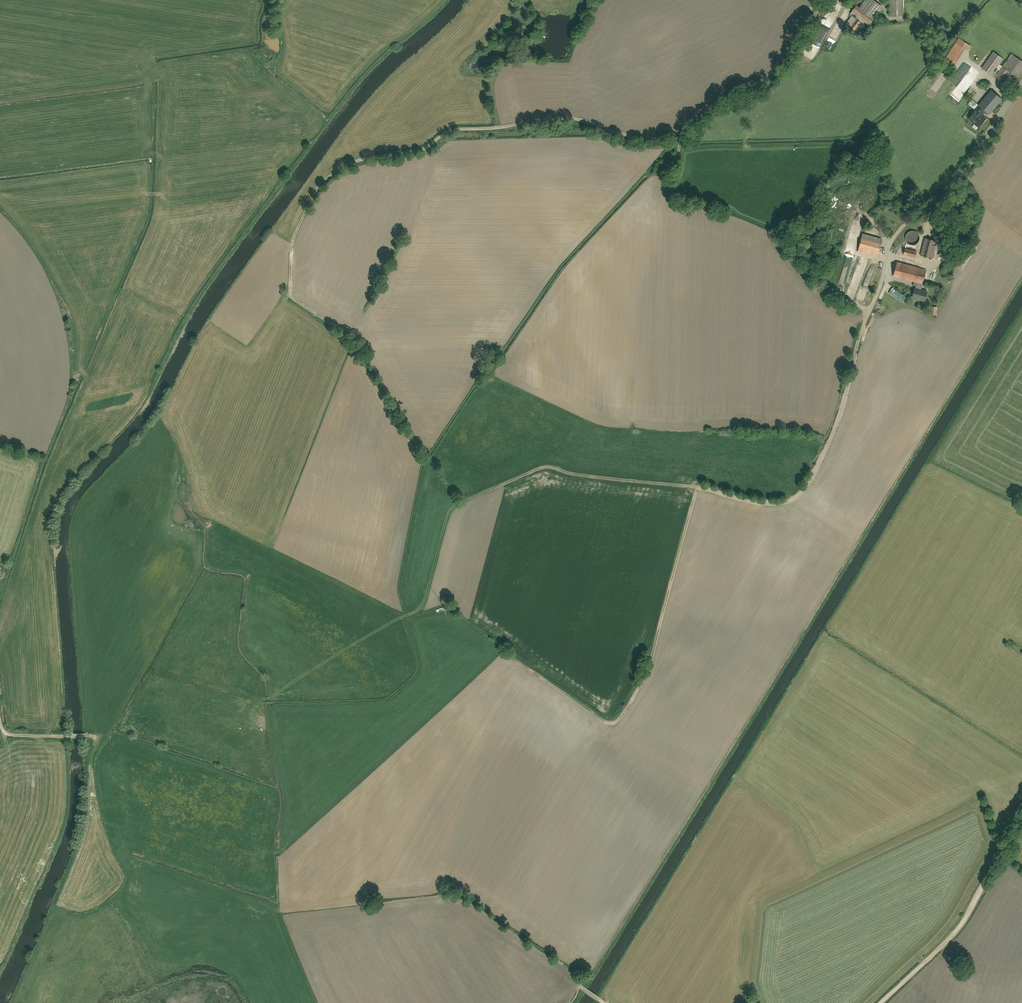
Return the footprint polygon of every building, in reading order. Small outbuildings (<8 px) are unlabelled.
[(853,30),(861,20),(868,24),(881,7),(872,0),(864,0),(858,8),(854,4),(849,10),(852,12),(844,23),(844,24),(853,30)] [(904,0),(892,0),(893,14),(904,13),(904,0)] [(812,57),(826,33),(818,29),(810,43),(815,45),(809,56),(812,57)] [(969,45),(958,38),(944,61),(955,68),(963,56),(969,45)] [(985,66),(992,72),(1003,58),(996,52),(985,66)] [(1012,53),(997,75),(1004,81),(1011,70),(1017,74),(1021,68),(1021,60),(1012,53)] [(963,61),(950,83),(957,87),(970,65),(963,61)] [(977,86),(986,92),(990,86),(981,80),(977,86)] [(958,85),(950,94),(958,101),(966,92),(958,85)] [(969,117),(981,125),(987,117),(981,113),(985,108),(991,112),(1002,97),(991,89),(981,102),(975,98),(970,104),(975,108),(969,117)] [(919,238),(919,237),(919,235),(918,234),(918,233),(917,232),(916,231),(915,231),(914,230),(912,230),(911,230),(910,231),(909,231),(908,232),(907,233),(907,234),(906,235),(906,237),(906,238),(907,239),(907,240),(908,241),(909,242),(910,242),(911,243),(913,243),(914,243),(915,242),(916,242),(917,241),(918,240),(918,239),(919,238)] [(881,235),(861,231),(857,251),(877,254),(881,235)] [(926,236),(921,254),(930,257),(936,239),(926,236)] [(903,254),(916,257),(917,250),(905,247),(903,254)] [(850,265),(854,254),(846,251),(842,262),(850,265)] [(896,261),(893,276),(923,282),(926,267),(896,261)] [(890,294),(899,301),(904,295),(895,288),(890,294)]
